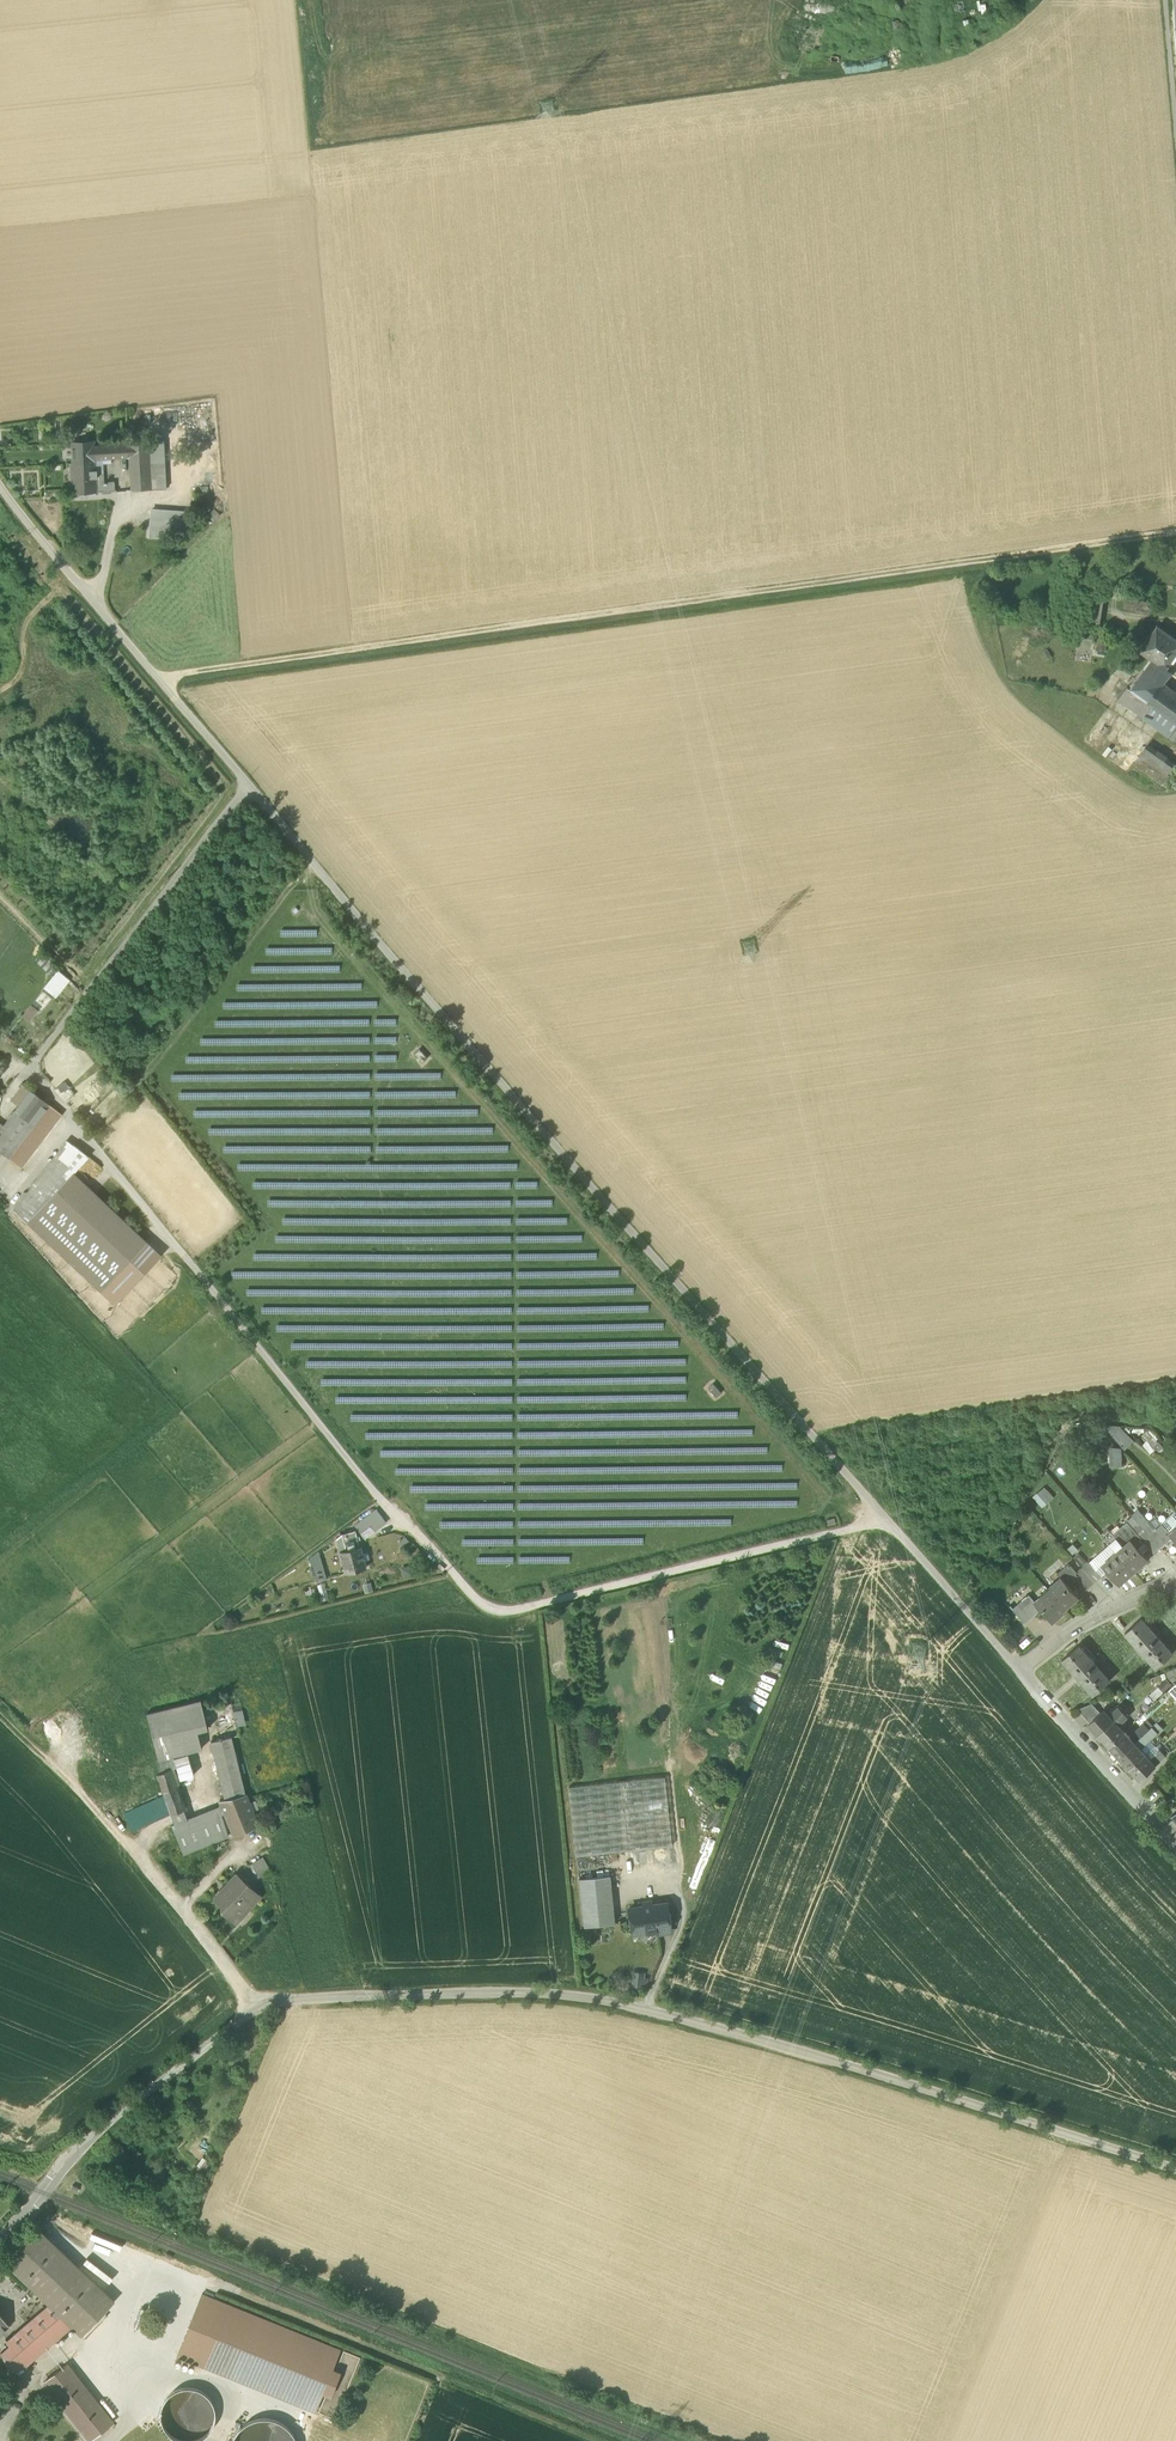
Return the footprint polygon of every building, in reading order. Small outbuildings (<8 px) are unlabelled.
[(151,489),(149,463),(148,443),(128,444),(128,440),(118,440),(118,444),(95,446),(96,459),(128,457),(130,457),(132,490),(151,489)] [(164,442),(148,443),(149,463),(165,462),(164,442)] [(72,444),(73,463),(96,462),(96,459),(95,446),(94,443),(72,444)] [(97,474),(96,462),(73,463),(71,463),(72,494),(115,491),(115,481),(104,482),(103,473),(97,474)] [(149,463),(151,489),(166,488),(165,462),(149,463)] [(209,516),(214,521),(220,514),(215,509),(209,516)] [(150,538),(185,540),(188,513),(152,510),(150,538)] [(1087,613),(1102,614),(1104,597),(1089,595),(1087,613)] [(1125,608),(1151,612),(1152,602),(1126,598),(1125,608)] [(1166,670),(1167,669),(1175,655),(1175,639),(1157,626),(1140,651),(1153,660),(1166,670)] [(1097,651),(1105,652),(1107,640),(1099,639),(1097,651)] [(1175,739),(1175,697),(1168,692),(1171,688),(1164,683),(1172,673),(1167,669),(1166,670),(1153,660),(1131,689),(1130,690),(1151,705),(1142,717),(1174,740),(1175,738),(1175,739)] [(1130,690),(1131,689),(1128,687),(1119,700),(1142,717),(1151,705),(1130,690)] [(1161,787),(1175,767),(1175,762),(1148,742),(1131,765),(1161,787)] [(59,969),(44,985),(56,996),(71,979),(59,969)] [(23,1015),(29,1020),(37,1010),(31,1005),(23,1015)] [(8,1157),(17,1145),(49,1103),(32,1090),(20,1106),(0,1132),(0,1151),(8,1157)] [(17,1145),(29,1155),(61,1112),(49,1103),(17,1145)] [(33,1183),(34,1184),(39,1188),(73,1144),(67,1139),(33,1183)] [(73,1144),(39,1188),(34,1184),(14,1209),(19,1214),(101,1291),(147,1242),(74,1173),(89,1156),(73,1144)] [(29,1155),(17,1145),(8,1157),(20,1166),(29,1155)] [(162,1256),(147,1242),(101,1291),(116,1304),(162,1256)] [(1105,1426),(1122,1448),(1131,1441),(1114,1419),(1105,1426)] [(1120,1465),(1120,1446),(1108,1446),(1108,1465),(1120,1465)] [(1032,1495),(1041,1506),(1053,1495),(1043,1485),(1032,1495)] [(355,1525),(360,1533),(382,1517),(376,1509),(355,1525)] [(1132,1515),(1150,1535),(1156,1530),(1156,1529),(1139,1510),(1132,1515)] [(1113,1533),(1125,1546),(1132,1540),(1138,1547),(1144,1542),(1143,1541),(1145,1540),(1128,1521),(1113,1533)] [(1156,1529),(1156,1530),(1167,1542),(1173,1536),(1171,1534),(1171,1533),(1163,1524),(1156,1529)] [(1160,1547),(1167,1542),(1156,1530),(1150,1535),(1160,1547)] [(340,1552),(347,1574),(366,1569),(360,1546),(359,1546),(355,1531),(342,1534),(346,1550),(340,1552)] [(1154,1553),(1160,1547),(1150,1535),(1145,1540),(1143,1541),(1144,1542),(1154,1553)] [(1148,1558),(1138,1547),(1132,1540),(1125,1546),(1125,1547),(1118,1553),(1134,1571),(1148,1558)] [(310,1559),(316,1581),(327,1579),(319,1552),(310,1559)] [(1119,1584),(1134,1571),(1118,1553),(1110,1560),(1110,1559),(1103,1565),(1119,1584)] [(1089,1561),(1082,1567),(1095,1582),(1102,1576),(1089,1561)] [(1058,1573),(1062,1578),(1062,1577),(1069,1584),(1078,1577),(1075,1573),(1077,1571),(1069,1563),(1058,1573)] [(1088,1588),(1095,1582),(1082,1567),(1077,1571),(1075,1573),(1078,1577),(1088,1588)] [(1079,1596),(1069,1584),(1062,1577),(1062,1578),(1055,1583),(1056,1584),(1049,1591),(1064,1608),(1079,1596)] [(1050,1621),(1064,1608),(1049,1591),(1042,1597),(1041,1596),(1035,1602),(1034,1602),(1040,1609),(1050,1621)] [(1012,1609),(1024,1623),(1040,1609),(1034,1602),(1035,1602),(1028,1594),(1012,1609)] [(1125,1632),(1157,1668),(1173,1653),(1142,1618),(1125,1632)] [(1063,1659),(1094,1695),(1111,1680),(1079,1645),(1063,1659)] [(1175,1684),(1167,1675),(1162,1680),(1167,1685),(1165,1687),(1169,1691),(1175,1685),(1175,1684)] [(148,1713),(159,1759),(169,1757),(202,1749),(198,1732),(208,1729),(201,1700),(148,1713)] [(1078,1709),(1090,1722),(1101,1713),(1092,1703),(1078,1709)] [(1089,1724),(1098,1734),(1114,1720),(1119,1725),(1119,1724),(1128,1717),(1118,1706),(1109,1715),(1105,1709),(1101,1713),(1090,1722),(1089,1724)] [(238,1725),(248,1723),(244,1708),(234,1711),(238,1725)] [(1125,1731),(1119,1724),(1119,1725),(1114,1720),(1098,1734),(1109,1746),(1125,1731)] [(1157,1721),(1153,1726),(1158,1732),(1163,1728),(1157,1721)] [(1139,1727),(1145,1733),(1150,1729),(1144,1723),(1139,1727)] [(1145,1733),(1135,1742),(1141,1748),(1158,1732),(1153,1726),(1150,1728),(1150,1729),(1145,1733)] [(1139,1727),(1130,1736),(1135,1742),(1145,1733),(1139,1727)] [(1120,1757),(1135,1742),(1130,1736),(1125,1731),(1109,1746),(1120,1757)] [(221,1803),(225,1812),(249,1803),(245,1794),(231,1736),(211,1741),(225,1799),(220,1800),(221,1803)] [(1145,1753),(1141,1748),(1135,1742),(1120,1757),(1130,1768),(1145,1753)] [(1145,1753),(1150,1759),(1160,1750),(1155,1745),(1145,1753)] [(1160,1750),(1150,1759),(1156,1765),(1166,1756),(1160,1750)] [(1140,1780),(1156,1765),(1150,1759),(1145,1753),(1130,1768),(1140,1780)] [(172,1769),(169,1757),(159,1759),(162,1772),(172,1769)] [(92,1762),(84,1771),(91,1778),(100,1770),(92,1762)] [(173,1768),(172,1769),(162,1772),(157,1774),(165,1798),(171,1814),(183,1809),(175,1787),(177,1786),(178,1785),(179,1783),(178,1782),(173,1768)] [(569,1787),(576,1856),(672,1846),(665,1777),(569,1787)] [(145,1825),(171,1814),(165,1798),(125,1814),(132,1830),(145,1824),(145,1825)] [(234,1833),(239,1831),(243,1829),(257,1824),(249,1803),(225,1812),(225,1813),(233,1833),(234,1833)] [(184,1824),(220,1810),(218,1806),(187,1819),(183,1821),(184,1824)] [(175,1824),(183,1821),(187,1819),(183,1809),(171,1814),(175,1824)] [(220,1810),(184,1824),(183,1821),(175,1824),(172,1825),(184,1853),(228,1835),(221,1815),(220,1810)] [(250,1864),(258,1878),(271,1870),(263,1857),(250,1864)] [(224,1911),(233,1919),(245,1906),(248,1909),(260,1896),(238,1875),(235,1876),(230,1881),(230,1884),(224,1891),(223,1891),(220,1891),(216,1896),(216,1899),(224,1906),(224,1911)] [(579,1879),(584,1926),(615,1923),(610,1876),(579,1879)] [(658,1930),(658,1933),(671,1931),(666,1903),(629,1908),(632,1930),(643,1928),(644,1932),(658,1930)] [(52,2307),(35,2322),(50,2340),(69,2323),(82,2336),(115,2301),(37,2227),(4,2261),(49,2304),(52,2307)] [(177,2356),(315,2411),(323,2392),(331,2395),(340,2372),(333,2369),(340,2350),(202,2294),(177,2356)] [(52,2307),(49,2304),(6,2340),(9,2343),(35,2322),(52,2307)] [(9,2343),(11,2347),(22,2364),(50,2340),(35,2322),(9,2343)] [(13,2370),(22,2364),(11,2347),(1,2353),(11,2370),(12,2370),(13,2370)] [(44,2382),(90,2440),(113,2422),(67,2364),(44,2382)] [(162,2410),(162,2421),(166,2430),(174,2437),(183,2440),(194,2440),(203,2436),(210,2428),(214,2419),(213,2409),(209,2399),(202,2392),(192,2389),(182,2389),(172,2393),(165,2401),(162,2410)] [(256,2419),(244,2425),(235,2434),(233,2440),(295,2440),(291,2432),(282,2423),(269,2419),(256,2419)]
